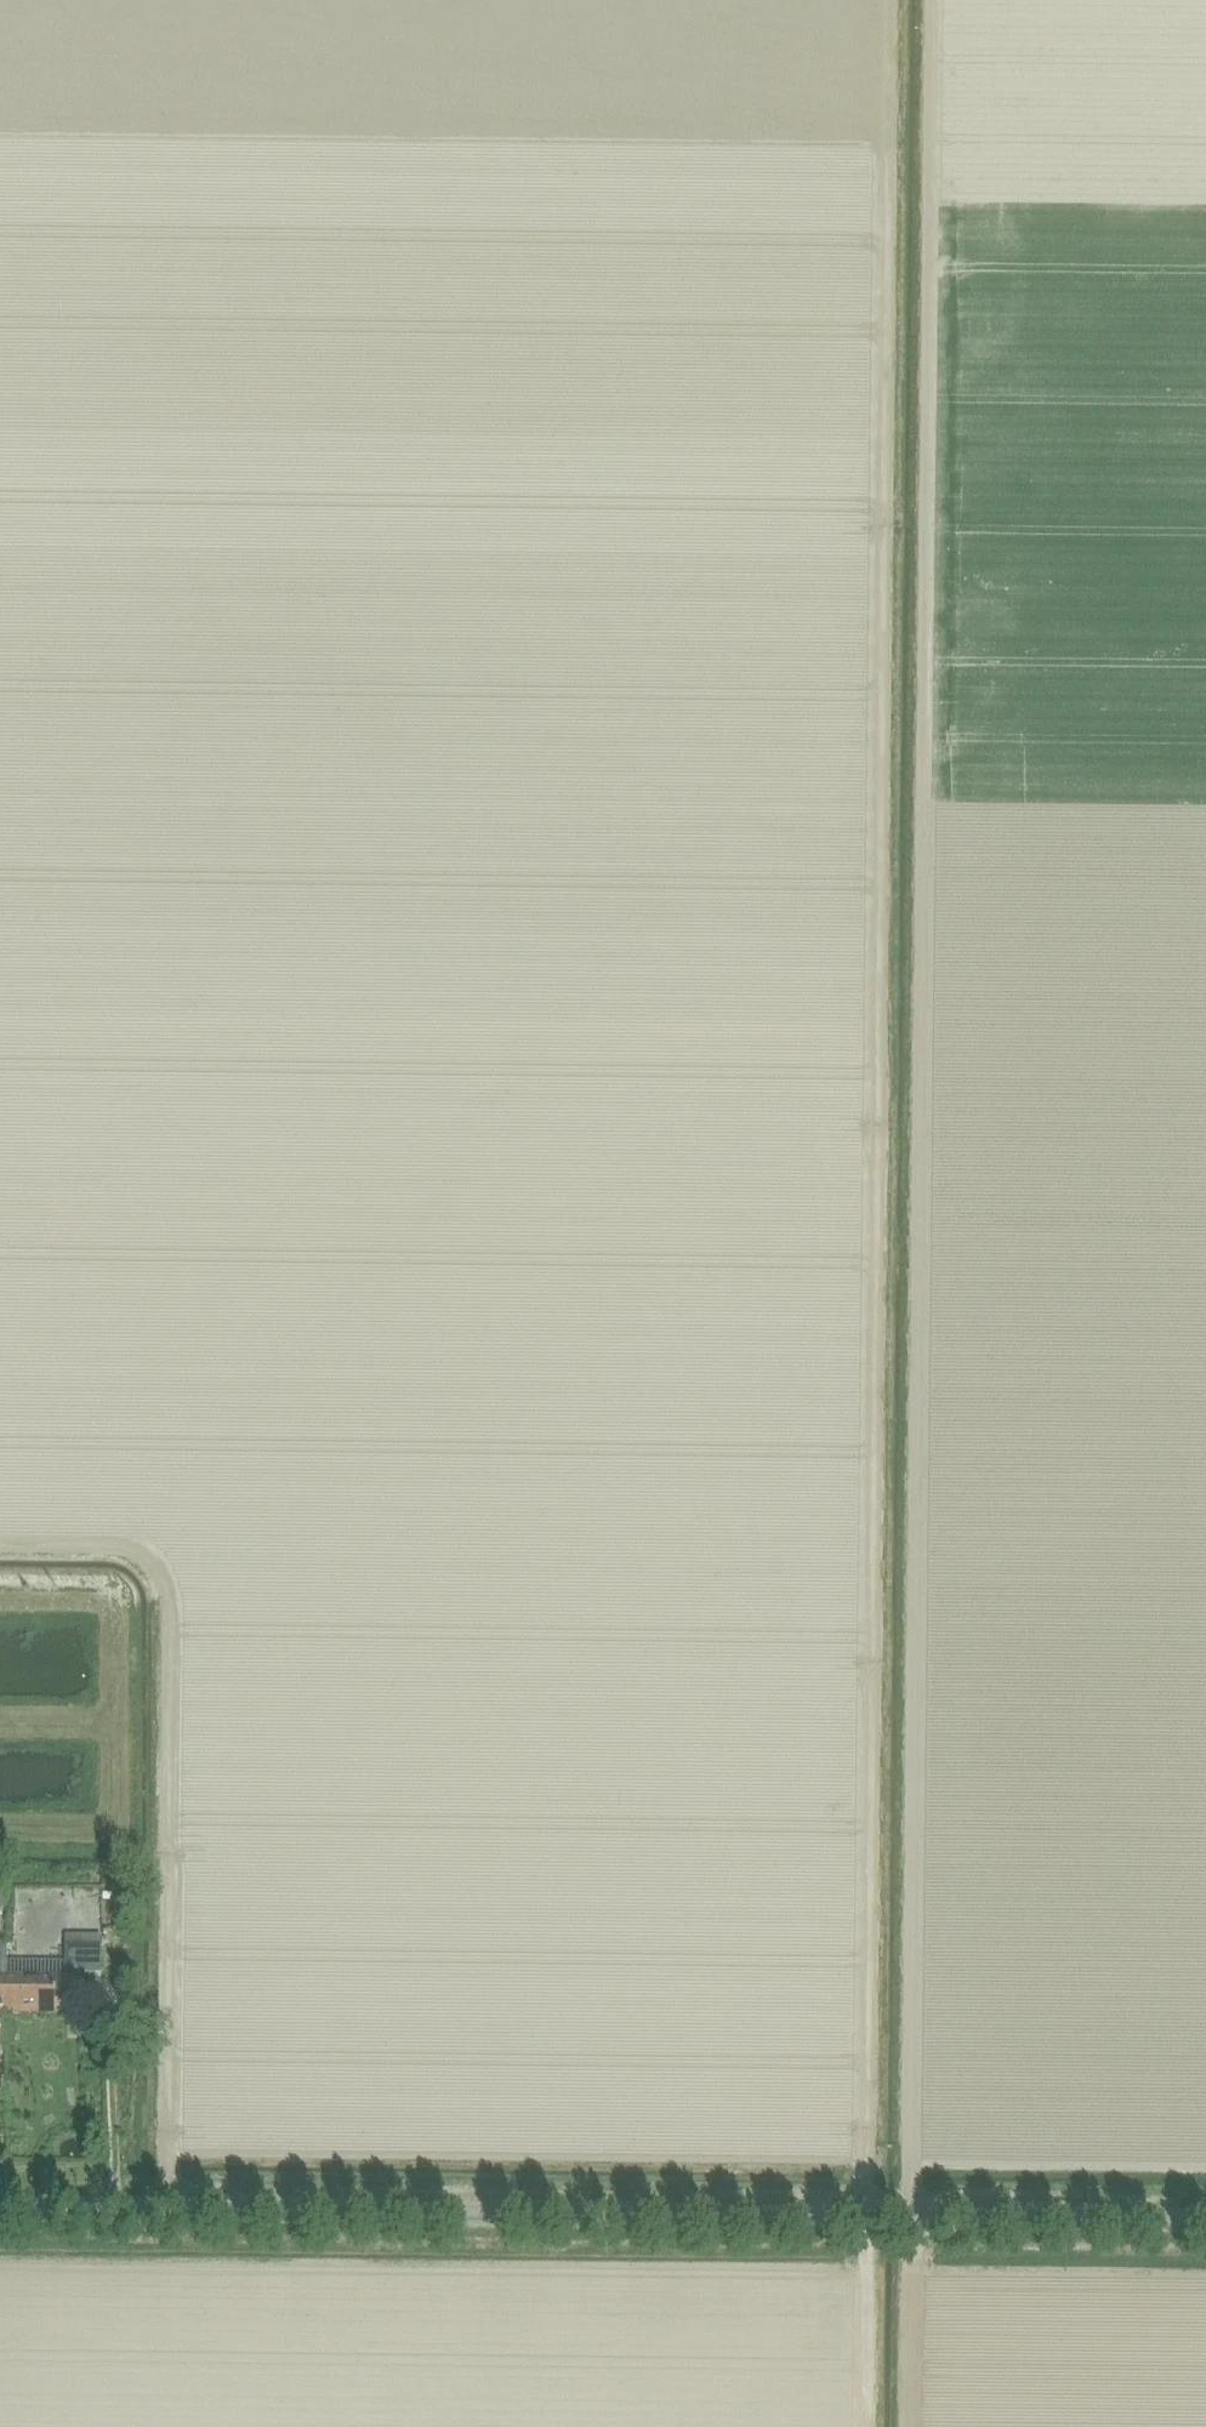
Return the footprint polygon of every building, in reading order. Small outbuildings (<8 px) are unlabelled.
[(64,1979),(42,1979),(42,2015),(76,2015),(76,2016),(77,2016),(77,1974),(101,1974),(101,1947),(64,1947),(64,1979)] [(6,2015),(42,2015),(42,1979),(7,1979),(6,2015)]
